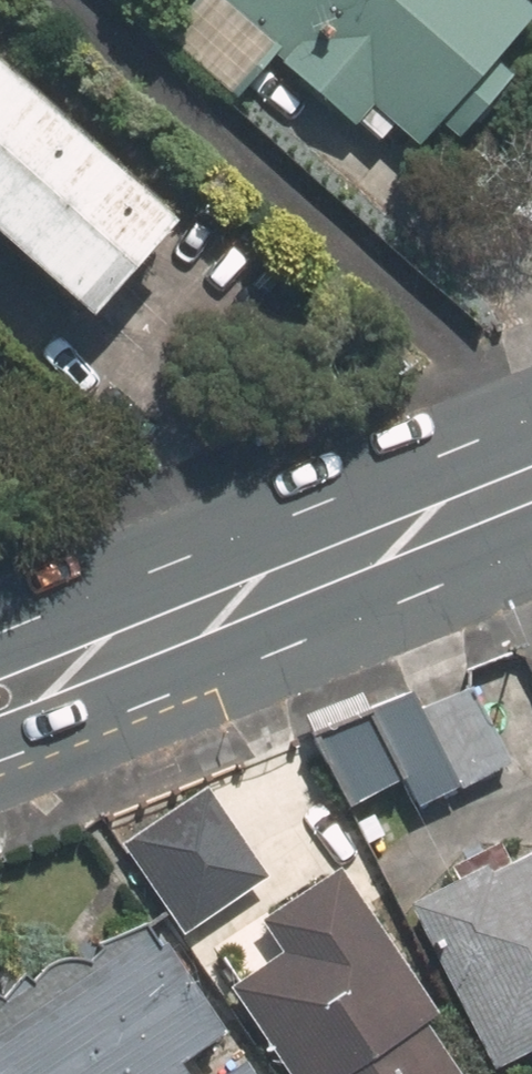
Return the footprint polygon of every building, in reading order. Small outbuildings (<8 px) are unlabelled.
[(196,1),(157,45),(231,110),(270,66),(349,137),(368,115),(417,159),(437,137),(452,151),(511,85),(490,66),(531,20),(531,19),(511,0),(195,0),(196,1)] [(80,336),(167,239),(0,88),(0,264),(80,336)] [(416,698),(317,747),(348,809),(395,786),(410,816),(507,768),(468,689),(422,711),(416,698)] [(205,790),(118,849),(179,939),(266,880),(205,790)] [(401,907),(486,1073),(490,1073),(531,1053),(531,840),(401,907)] [(332,871),(252,924),(274,957),(226,988),(283,1073),(454,1073),(421,1024),(430,1018),(332,871)] [(174,1068),(219,1038),(145,925),(0,984),(0,1073),(178,1073),(174,1068)] [(237,1064),(222,1073),(243,1073),(237,1064)]
